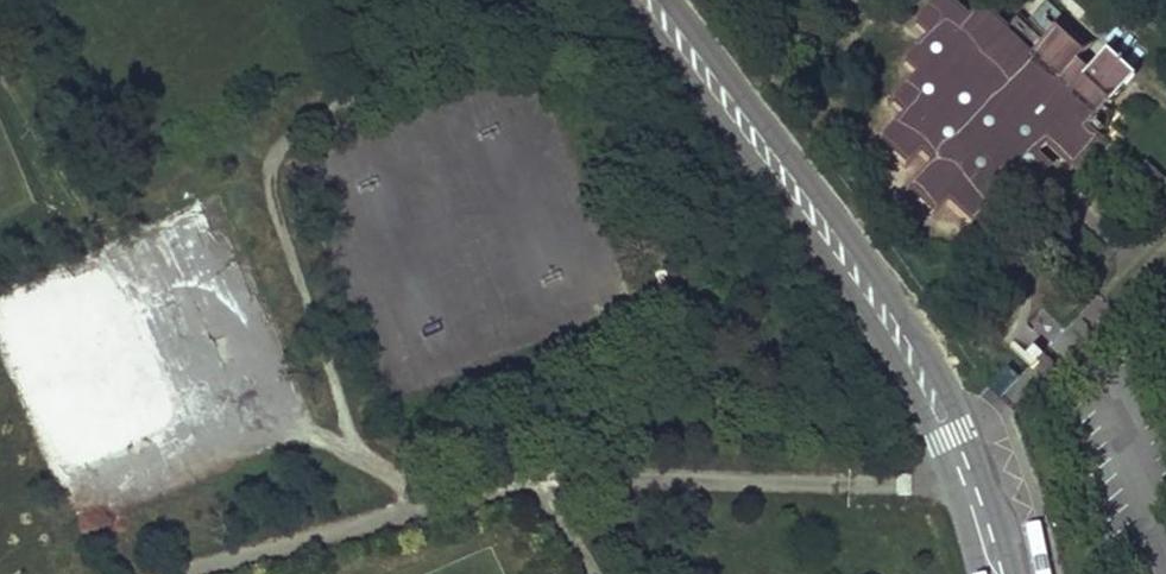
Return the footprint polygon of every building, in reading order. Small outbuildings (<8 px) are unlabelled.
[(1023,19),(1011,30),(985,4),(973,17),(955,0),(938,0),(920,20),(933,32),(908,58),(921,71),(896,98),(909,111),(883,137),(909,164),(923,150),(935,162),(912,187),(923,199),(937,213),(949,201),(974,225),(1005,192),(1002,189),(1008,183),(1023,198),(1050,171),(1037,160),(1049,147),(1074,174),(1105,142),(1101,138),(1104,135),(1096,127),(1113,108),(1087,82),(1073,95),(1061,83),(1086,56),(1073,44),(1059,30),(1048,43),(1023,19)]
